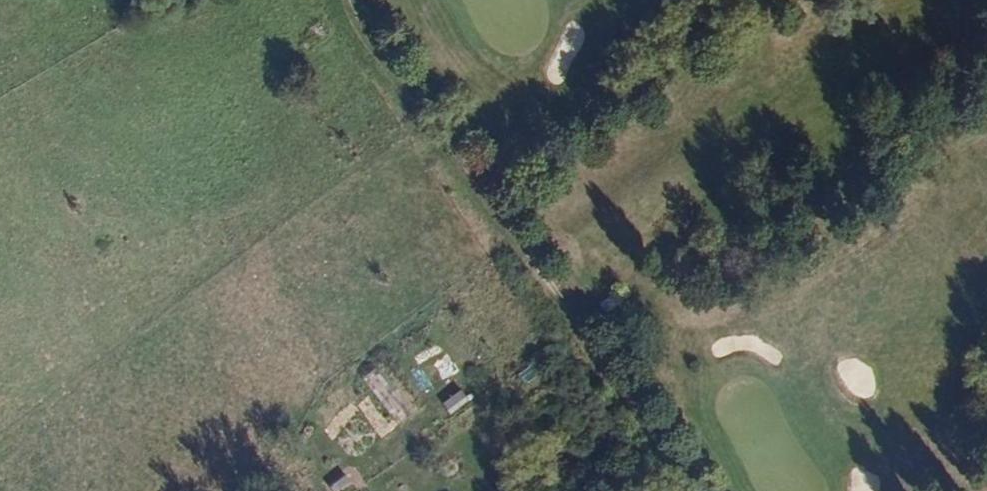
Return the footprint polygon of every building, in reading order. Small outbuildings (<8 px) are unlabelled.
[(451,416),(471,403),(464,391),(443,404),(451,416)]
